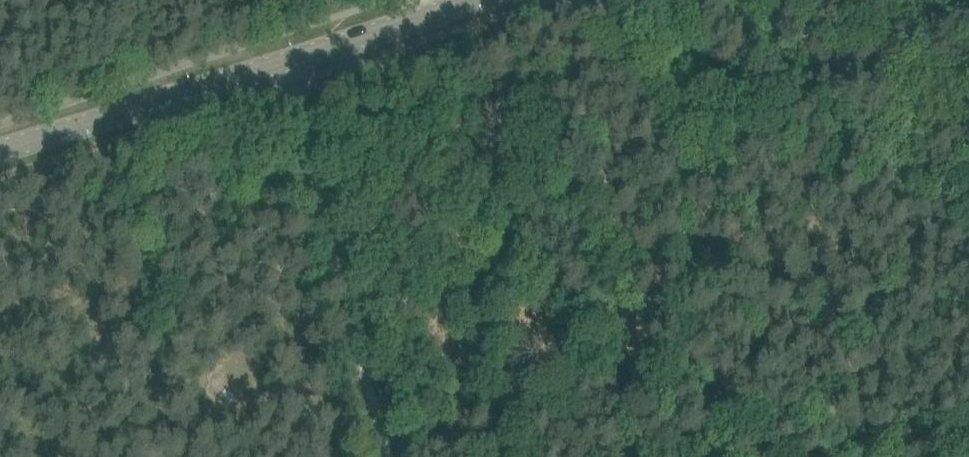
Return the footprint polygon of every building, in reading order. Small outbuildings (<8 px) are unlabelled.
[(813,391),(802,395),(809,411),(820,407),(813,391)] [(649,396),(634,401),(635,405),(639,404),(640,408),(651,404),(649,396)]
